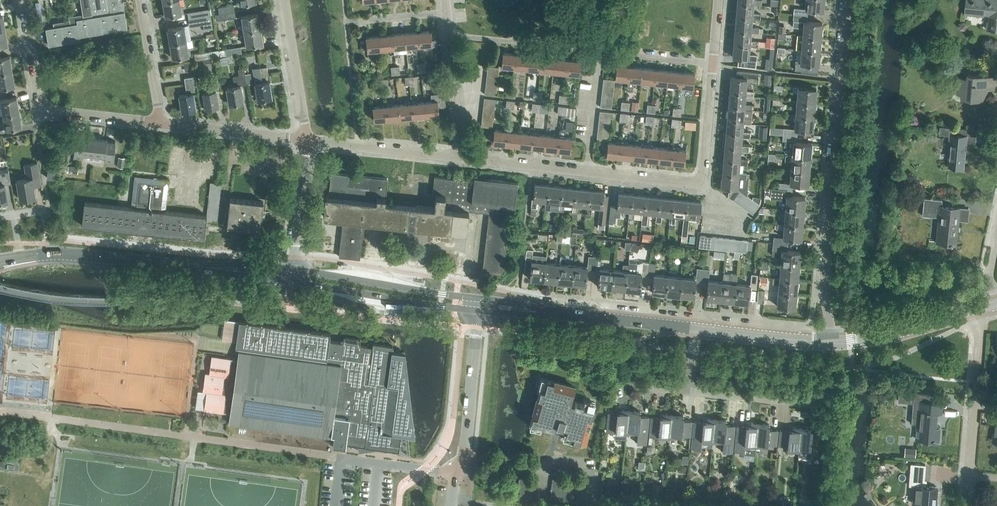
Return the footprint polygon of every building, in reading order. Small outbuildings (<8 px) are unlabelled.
[(84,13),(68,16),(69,20),(53,22),(53,26),(46,28),(48,45),(81,40),(80,36),(127,28),(123,0),(82,0),(84,13)] [(179,0),(169,0),(163,1),(165,16),(183,13),(182,5),(180,6),(179,0)] [(824,0),(806,0),(805,8),(794,7),(793,14),(807,15),(808,9),(823,10),(824,0)] [(965,13),(985,15),(985,13),(990,14),(989,21),(988,21),(987,29),(996,30),(996,0),(966,0),(965,13)] [(752,13),(753,4),(753,3),(737,1),(736,15),(752,17),(752,18),(760,19),(760,14),(752,13)] [(235,11),(234,4),(218,7),(219,13),(235,11)] [(187,12),(189,18),(204,16),(203,9),(187,12)] [(236,17),(235,11),(219,13),(220,20),(236,17)] [(258,13),(242,16),(239,16),(241,24),(243,23),(244,31),(260,28),(258,13)] [(807,21),(807,15),(793,14),(793,20),(793,26),(803,27),(803,35),(821,37),(822,22),(807,21)] [(751,27),(752,18),(752,17),(736,15),(735,29),(751,30),(751,32),(759,33),(759,27),(751,27)] [(205,22),(204,16),(189,18),(190,25),(205,22)] [(167,28),(170,43),(186,40),(185,33),(189,32),(188,25),(167,28)] [(263,43),(260,28),(244,31),(247,46),(263,43)] [(750,40),(751,32),(751,30),(735,29),(733,43),(750,44),(749,46),(758,46),(758,41),(750,40)] [(431,30),(418,31),(419,46),(425,46),(425,45),(432,44),(431,30)] [(419,46),(418,31),(405,33),(406,47),(413,46),(413,47),(419,46)] [(406,47),(405,33),(392,34),(393,49),(399,48),(399,47),(406,47)] [(393,49),(392,34),(379,35),(380,49),(387,48),(387,49),(393,49)] [(380,49),(379,35),(366,37),(366,41),(367,49),(367,51),(373,51),(373,50),(380,49)] [(820,50),(821,37),(803,35),(801,49),(820,50)] [(766,37),(765,47),(774,47),(774,37),(766,37)] [(187,48),(186,40),(170,43),(172,58),(190,55),(189,47),(187,48)] [(732,57),(739,57),(738,66),(755,68),(756,60),(757,55),(749,54),(749,46),(750,44),(733,43),(732,57)] [(242,52),(241,46),(220,49),(221,56),(242,52)] [(819,65),(819,59),(820,50),(801,49),(797,49),(795,70),(807,71),(808,64),(819,65)] [(211,57),(210,51),(195,53),(196,60),(202,59),(210,58),(211,57)] [(514,68),(516,53),(503,52),(501,66),(508,66),(508,68),(514,68)] [(527,69),(529,55),(516,53),(514,68),(520,69),(520,68),(527,69)] [(10,59),(10,55),(0,57),(0,72),(12,70),(10,59)] [(540,71),(542,56),(529,55),(527,69),(534,69),(534,70),(540,71)] [(553,71),(555,58),(542,56),(540,71),(546,72),(546,71),(553,71)] [(202,59),(203,66),(212,64),(210,58),(202,59)] [(566,74),(568,59),(555,58),(553,71),(560,72),(560,73),(566,74)] [(581,60),(568,59),(566,74),(572,75),(572,73),(579,74),(581,60)] [(183,73),(191,71),(190,63),(181,64),(183,73)] [(628,81),(629,66),(616,64),(615,78),(622,79),(622,80),(628,81)] [(268,72),(267,66),(253,68),(258,99),(272,97),(269,80),(268,80),(267,73),(268,72)] [(641,81),(642,67),(629,66),(628,81),(627,86),(633,87),(634,80),(641,81)] [(654,84),(655,69),(642,67),(641,81),(648,82),(648,83),(654,84)] [(247,84),(245,74),(244,68),(238,69),(239,75),(233,76),(235,86),(227,87),(229,104),(243,102),(241,85),(247,84)] [(667,84),(668,70),(655,69),(654,84),(660,84),(660,83),(667,84)] [(12,70),(0,72),(0,88),(15,85),(12,70)] [(680,86),(681,72),(668,70),(667,84),(674,85),(674,86),(680,86)] [(737,71),(736,77),(730,76),(729,90),(745,92),(745,90),(746,82),(754,83),(754,82),(757,82),(758,73),(737,71)] [(695,73),(681,72),(680,86),(686,87),(686,86),(693,87),(695,73)] [(763,84),(771,85),(772,74),(765,73),(763,84)] [(995,90),(996,77),(968,74),(968,78),(958,77),(957,94),(966,95),(966,99),(981,101),(982,89),(995,90)] [(193,93),(198,92),(195,75),(184,77),(187,93),(179,94),(182,111),(196,109),(193,93)] [(216,90),(221,89),(219,79),(209,81),(210,91),(203,92),(206,108),(219,106),(216,90)] [(798,87),(797,101),(815,102),(817,88),(798,87)] [(754,91),(745,90),(745,92),(729,90),(728,104),(744,105),(744,104),(745,95),(753,96),(754,91)] [(431,94),(431,101),(425,101),(426,115),(439,114),(438,107),(446,106),(444,92),(431,94)] [(3,114),(19,111),(17,97),(0,100),(0,105),(0,107),(2,107),(3,114)] [(426,115),(425,101),(418,102),(417,101),(412,102),(413,116),(426,115)] [(814,116),(815,102),(797,101),(796,114),(796,115),(814,116)] [(413,116),(412,102),(406,102),(406,103),(399,104),(400,118),(413,116)] [(400,118),(399,104),(392,105),(392,103),(386,104),(387,119),(400,118)] [(387,119),(386,104),(380,105),(380,106),(373,106),(374,120),(387,119)] [(752,105),(744,104),(744,105),(728,104),(727,118),(743,119),(743,118),(744,109),(752,110),(752,105)] [(578,108),(567,107),(566,114),(577,116),(578,108)] [(22,126),(19,111),(3,114),(4,122),(3,122),(4,129),(22,126)] [(813,130),(814,116),(796,115),(796,114),(791,114),(790,119),(795,120),(795,129),(783,128),(783,134),(797,135),(798,129),(813,130)] [(751,118),(743,118),(743,119),(727,118),(726,131),(742,133),(742,131),(743,123),(751,124),(751,118)] [(964,168),(966,145),(975,146),(977,130),(950,127),(949,135),(949,143),(951,143),(949,166),(964,168)] [(505,144),(507,129),(501,128),(501,130),(494,129),(492,142),(505,144)] [(518,145),(520,132),(513,131),(513,130),(507,129),(505,144),(518,145)] [(565,137),(565,136),(566,130),(559,130),(559,135),(558,150),(571,151),(572,137),(565,137)] [(532,147),(533,132),(527,131),(527,132),(520,132),(518,145),(532,147)] [(750,132),(742,131),(742,133),(726,131),(724,145),(741,147),(741,145),(741,137),(750,137),(750,132)] [(545,148),(546,135),(539,134),(539,133),(533,132),(532,147),(545,148)] [(559,135),(553,134),(553,135),(546,135),(545,148),(558,150),(559,135)] [(796,141),(797,135),(783,134),(782,140),(793,141),(792,155),(811,157),(812,143),(796,141)] [(632,158),(634,144),(627,143),(627,137),(622,136),(621,142),(619,157),(632,158)] [(75,137),(73,158),(82,159),(82,153),(86,154),(86,159),(93,159),(101,160),(101,155),(105,156),(104,161),(113,162),(116,141),(107,140),(107,139),(96,138),(84,137),(84,138),(75,137)] [(619,157),(621,142),(615,141),(615,142),(608,141),(606,155),(619,157)] [(645,159),(647,145),(641,144),(641,145),(634,144),(632,158),(645,159)] [(658,161),(660,147),(653,146),(653,145),(647,145),(645,159),(658,161)] [(749,146),(741,145),(741,147),(724,145),(723,159),(739,160),(739,159),(740,150),(748,151),(749,146)] [(671,162),(673,147),(667,147),(667,148),(660,147),(658,161),(671,162)] [(679,148),(673,147),(671,162),(684,164),(686,150),(678,149),(679,148)] [(809,171),(811,157),(792,155),(785,154),(785,160),(792,161),(791,169),(809,171)] [(748,159),(739,159),(739,160),(723,159),(722,173),(738,174),(738,172),(739,164),(747,165),(748,159)] [(34,185),(41,184),(37,162),(25,165),(27,178),(17,180),(20,199),(35,196),(34,185)] [(8,201),(5,184),(11,183),(8,168),(0,169),(0,202),(8,201)] [(57,179),(58,169),(48,168),(47,178),(57,179)] [(808,185),(809,171),(791,169),(790,183),(779,182),(778,188),(792,190),(793,183),(808,185)] [(746,173),(738,172),(738,174),(722,173),(721,186),(729,187),(737,188),(738,178),(746,178),(746,173)] [(467,232),(468,222),(469,210),(489,213),(482,272),(502,274),(510,206),(515,207),(518,181),(474,176),(474,181),(434,176),(432,195),(435,196),(434,207),(385,201),(388,178),(348,174),(345,197),(325,195),(323,216),(343,218),(339,256),(360,259),(364,220),(450,230),(467,232)] [(210,182),(207,215),(206,221),(217,223),(221,183),(210,182)] [(547,201),(549,185),(535,183),(533,199),(532,199),(531,207),(530,215),(535,216),(537,200),(545,201),(547,201)] [(561,202),(562,186),(549,185),(547,201),(545,201),(544,209),(558,210),(559,202),(561,202)] [(574,204),(576,188),(562,186),(561,202),(559,202),(558,210),(563,211),(564,203),(573,204),(574,204)] [(733,200),(740,190),(737,188),(729,187),(728,196),(733,200)] [(588,205),(590,189),(576,188),(574,204),(573,204),(571,219),(576,219),(577,212),(578,204),(586,205),(588,205)] [(792,196),(792,190),(778,188),(778,195),(787,195),(786,209),(804,211),(805,197),(792,196)] [(602,205),(604,191),(590,189),(588,205),(586,205),(585,216),(590,216),(592,206),(600,207),(598,222),(605,223),(607,205),(602,205)] [(738,203),(745,193),(740,190),(733,200),(738,203)] [(631,210),(632,194),(618,192),(617,206),(610,205),(609,222),(615,223),(616,216),(620,217),(621,209),(629,210),(631,210)] [(743,207),(750,197),(745,193),(738,203),(743,207)] [(644,211),(646,195),(632,194),(631,210),(629,210),(628,218),(633,218),(634,210),(643,211),(644,211)] [(658,213),(660,197),(646,195),(644,211),(643,211),(641,223),(647,224),(648,212),(656,213),(658,213)] [(672,214),(673,198),(660,197),(658,213),(656,213),(655,221),(661,221),(662,213),(670,214),(672,214)] [(748,210),(755,200),(750,197),(743,207),(748,210)] [(260,230),(263,201),(230,198),(227,226),(260,230)] [(685,216),(687,200),(673,198),(672,214),(670,214),(669,222),(674,223),(675,215),(684,216),(685,216)] [(942,200),(924,198),(922,215),(939,217),(936,242),(943,242),(949,243),(949,244),(955,245),(957,233),(958,224),(958,219),(968,220),(968,219),(967,219),(968,210),(969,210),(969,209),(959,208),(959,207),(954,206),(954,208),(941,206),(941,200),(942,200)] [(687,235),(688,224),(689,216),(699,217),(701,201),(687,200),(685,216),(684,216),(682,234),(687,235)] [(760,204),(755,200),(748,210),(753,214),(760,204)] [(803,225),(804,211),(786,209),(784,223),(803,225)] [(801,239),(803,225),(784,223),(783,237),(762,235),(761,242),(773,243),(788,244),(788,238),(801,239)] [(642,240),(642,241),(653,242),(653,241),(654,235),(642,233),(642,240)] [(787,250),(788,244),(773,243),(772,255),(782,256),(781,264),(799,265),(800,251),(787,250)] [(544,280),(546,262),(546,257),(532,256),(533,249),(526,249),(525,263),(531,264),(529,279),(544,280)] [(587,270),(593,270),(595,256),(589,256),(587,267),(573,265),(571,284),(585,285),(587,270)] [(612,288),(614,270),(600,268),(601,257),(595,256),(593,270),(599,271),(598,286),(612,288)] [(557,282),(559,264),(546,262),(544,280),(557,282)] [(641,276),(648,276),(649,262),(643,262),(642,273),(636,272),(637,263),(629,262),(628,265),(628,271),(626,290),(640,291),(641,276)] [(666,294),(668,276),(654,274),(655,263),(649,262),(648,276),(654,277),(652,292),(666,294)] [(571,284),(573,265),(559,264),(557,282),(571,284)] [(628,271),(628,265),(623,264),(622,271),(614,270),(612,288),(626,290),(628,271)] [(798,279),(799,265),(781,264),(780,278),(798,279)] [(696,282),(702,282),(703,268),(697,268),(696,279),(682,277),(680,296),(694,297),(696,282)] [(720,300),(722,282),(709,280),(710,269),(703,268),(702,282),(708,283),(706,298),(720,300)] [(736,283),(737,275),(723,273),(722,282),(720,300),(734,302),(736,283)] [(750,285),(736,283),(734,302),(748,303),(750,288),(756,288),(758,274),(752,274),(750,285)] [(680,296),(682,277),(668,276),(666,294),(680,296)] [(797,293),(798,279),(780,278),(778,292),(797,293)] [(795,307),(797,293),(778,292),(777,306),(795,307)] [(236,341),(239,320),(225,318),(222,339),(236,341)] [(405,352),(392,350),(393,346),(373,343),(373,347),(360,345),(360,339),(344,337),(344,339),(330,337),(330,333),(239,320),(236,341),(236,347),(340,361),(330,436),(331,436),(331,434),(334,435),(333,445),(345,446),(345,444),(399,451),(401,435),(415,437),(405,352)] [(340,361),(236,347),(235,359),(234,359),(228,413),(230,413),(229,422),(330,436),(340,361)] [(228,413),(234,359),(212,356),(210,373),(206,373),(204,385),(208,386),(205,409),(228,413)] [(584,442),(593,408),(583,405),(584,403),(575,401),(574,403),(570,402),(575,387),(547,379),(544,389),(540,388),(531,421),(541,424),(541,426),(574,435),(573,439),(584,442)] [(922,441),(931,442),(938,443),(939,429),(936,429),(937,412),(936,412),(937,403),(938,395),(911,393),(911,392),(899,391),(898,400),(913,402),(911,423),(917,424),(915,440),(922,440),(922,441)] [(625,432),(627,410),(617,409),(617,410),(617,413),(613,413),(608,412),(606,430),(608,430),(608,432),(609,433),(613,433),(614,432),(615,431),(625,432)] [(649,417),(640,416),(640,411),(627,410),(625,432),(627,432),(638,434),(637,443),(646,444),(649,417)] [(670,437),(672,414),(660,413),(660,418),(651,417),(650,432),(658,433),(658,436),(670,437)] [(692,421),(683,420),(684,416),(672,414),(670,437),(681,438),(681,435),(690,436),(692,421)] [(713,441),(715,419),(703,418),(703,422),(694,421),(691,449),(701,449),(702,440),(713,441)] [(735,425),(726,424),(726,420),(715,419),(713,441),(723,442),(722,452),(732,453),(735,425)] [(755,446),(758,423),(746,422),(746,427),(737,426),(735,451),(744,452),(744,453),(755,454),(755,446)] [(778,430),(769,429),(769,424),(758,423),(755,446),(767,447),(767,444),(776,445),(778,430)] [(799,451),(801,428),(789,427),(789,431),(780,430),(778,446),(787,447),(787,449),(799,451)] [(821,434),(812,433),(812,429),(801,428),(799,451),(809,452),(808,461),(818,462),(821,434)] [(904,455),(915,456),(915,448),(904,447),(904,455)] [(18,470),(20,459),(14,458),(13,462),(0,460),(0,468),(18,470)] [(938,505),(936,505),(937,487),(924,486),(925,465),(911,464),(909,485),(915,486),(913,504),(922,504),(922,505),(938,505)] [(617,494),(619,478),(607,477),(605,493),(617,494)] [(534,479),(521,478),(519,478),(518,485),(533,486),(534,479)] [(566,487),(567,480),(552,478),(552,485),(566,487)] [(581,488),(582,481),(567,480),(566,487),(581,488)] [(533,493),(533,486),(518,485),(518,492),(533,493)] [(566,494),(566,487),(552,485),(551,492),(566,494)] [(581,495),(581,488),(566,487),(566,494),(581,495)] [(633,488),(632,497),(641,498),(641,489),(633,488)] [(708,499),(719,500),(720,492),(708,491),(708,499)] [(532,500),(533,493),(518,492),(517,499),(532,500)] [(565,501),(566,494),(551,492),(550,499),(565,501)] [(690,501),(699,502),(699,494),(690,493),(690,501)] [(580,502),(581,495),(566,494),(565,501),(580,502)]
